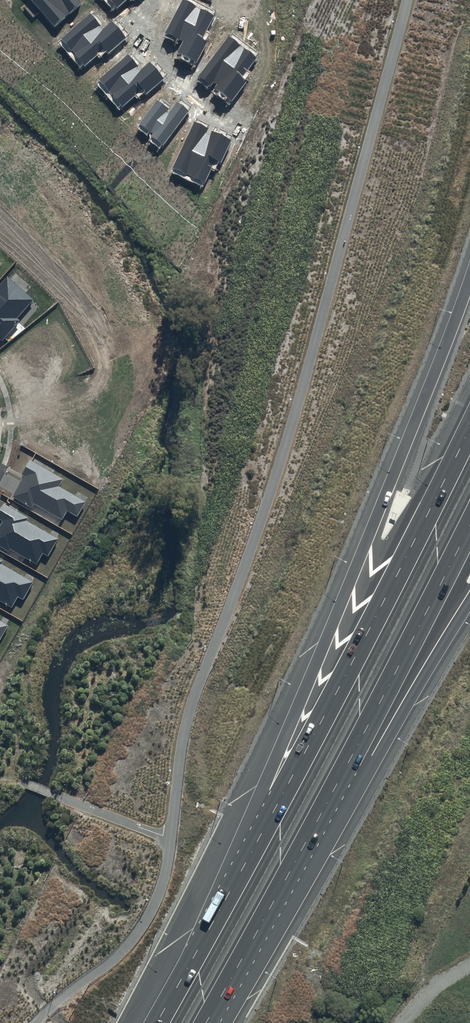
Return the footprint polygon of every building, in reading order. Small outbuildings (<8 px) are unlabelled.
[(54,27),(82,2),(80,0),(31,0),(54,27)] [(117,8),(127,0),(110,0),(117,8)] [(214,16),(184,0),(183,0),(166,32),(183,40),(177,52),(198,63),(209,42),(202,38),(214,16)] [(103,28),(90,14),(62,39),(85,65),(104,48),(108,53),(126,37),(112,21),(103,28)] [(257,57),(228,36),(198,76),(211,86),(213,83),(216,84),(214,87),(232,101),(246,82),(241,78),(257,57)] [(164,78),(150,62),(141,69),(128,54),(99,79),(122,106),(142,89),(146,93),(164,78)] [(169,109),(157,100),(140,123),(154,134),(152,136),(163,145),(189,111),(176,102),(169,112),(167,111),(169,109)] [(208,128),(194,121),(172,168),(204,183),(216,160),(221,162),(231,140),(211,131),(209,134),(206,132),(208,128)] [(7,276),(0,285),(0,339),(2,341),(20,320),(17,318),(34,299),(7,276)] [(63,479),(30,460),(22,474),(26,476),(14,497),(32,507),(34,504),(62,520),(67,511),(77,516),(85,502),(59,487),(63,479)] [(3,504),(0,509),(0,520),(2,522),(0,525),(0,548),(9,553),(11,549),(36,564),(43,553),(48,556),(58,539),(26,521),(28,519),(3,504)] [(0,560),(0,600),(12,607),(18,596),(23,599),(33,582),(2,564),(3,562),(0,560)] [(8,625),(0,620),(0,639),(8,625)]
